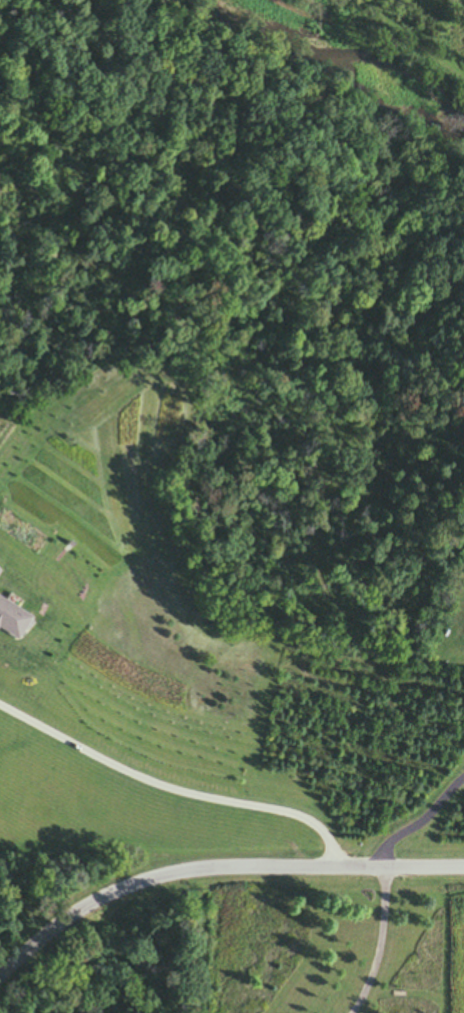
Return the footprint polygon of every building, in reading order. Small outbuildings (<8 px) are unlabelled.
[(12,635),(23,617),(0,603),(0,628),(12,635)]
